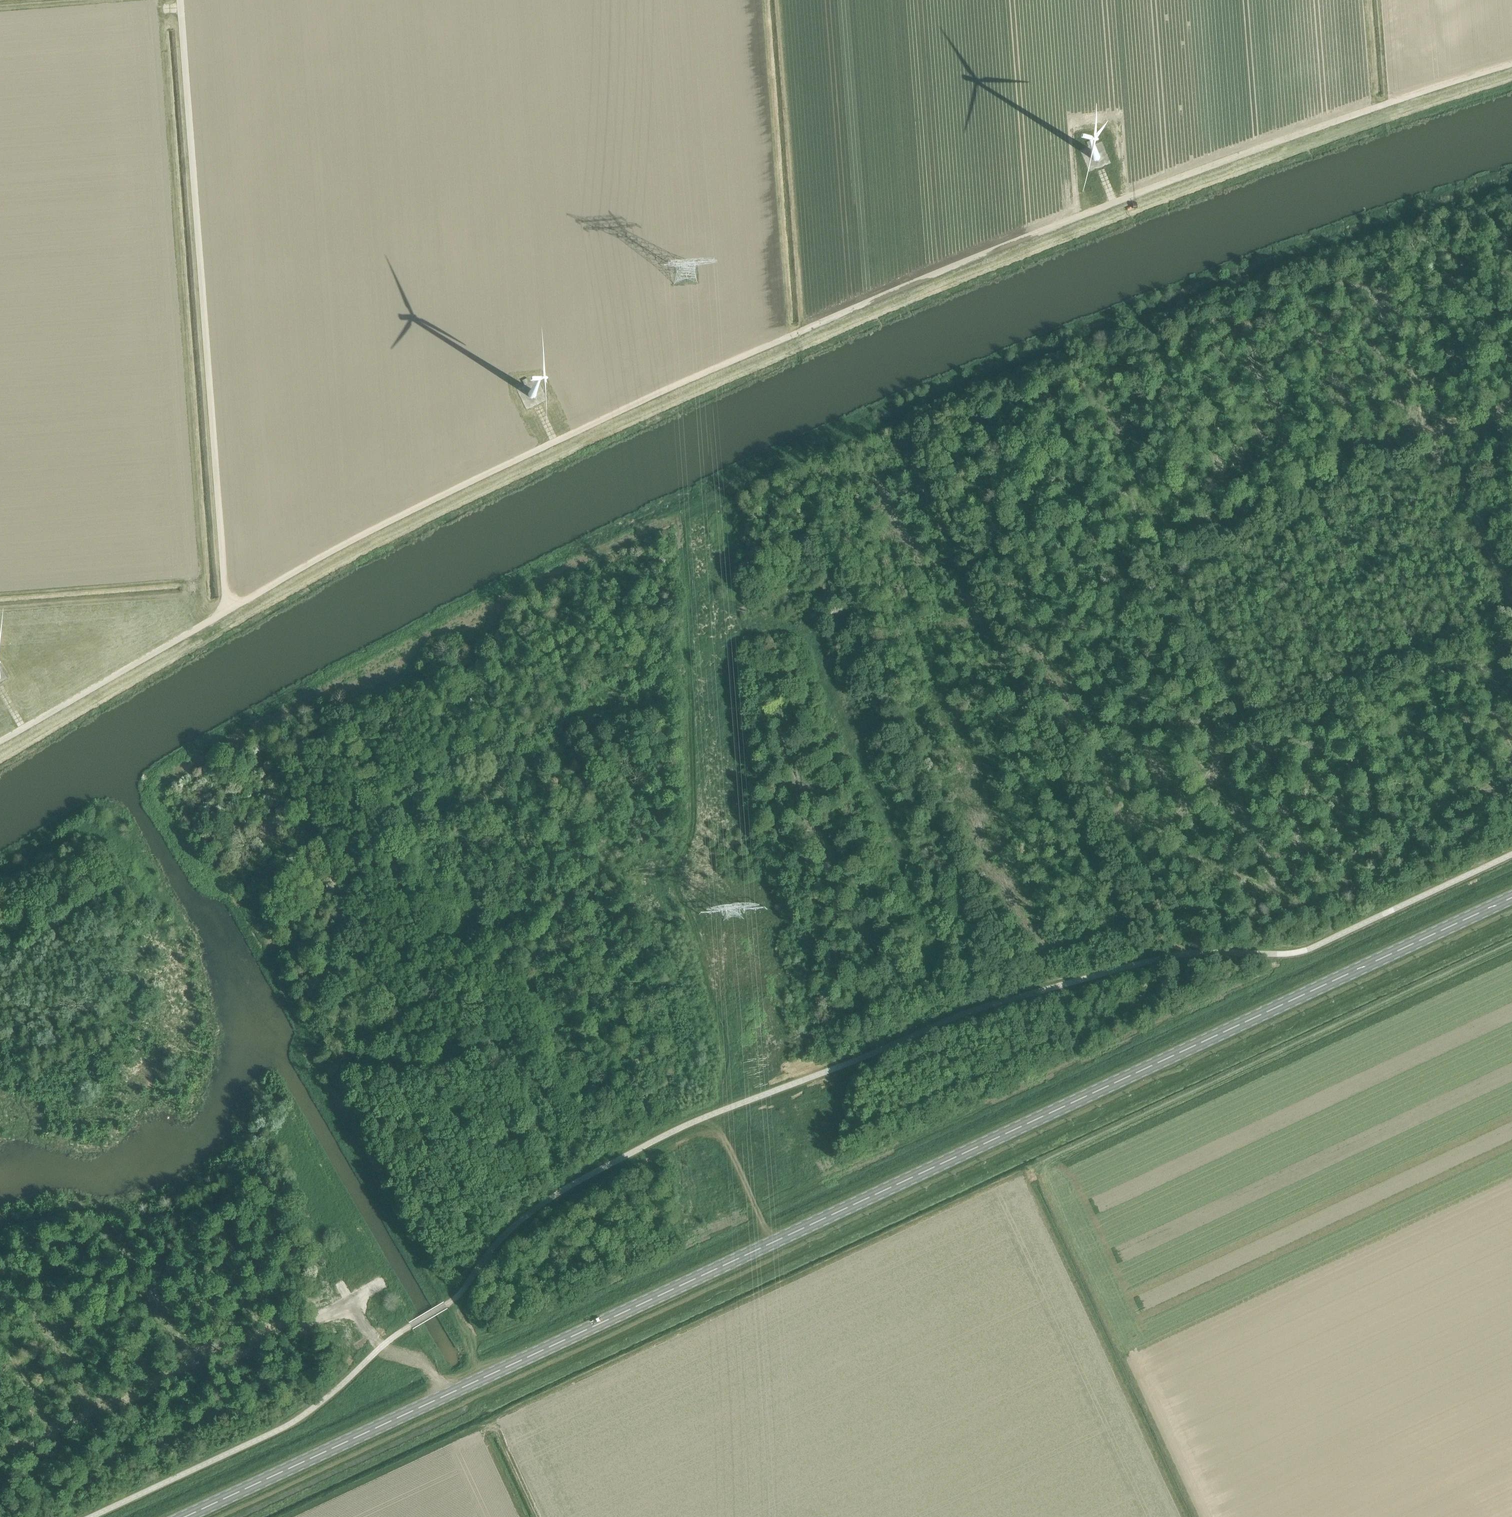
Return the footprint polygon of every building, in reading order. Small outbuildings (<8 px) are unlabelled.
[(1092,156),(1092,157),(1092,158),(1092,159),(1093,160),(1094,160),(1095,161),(1096,161),(1097,161),(1098,160),(1099,160),(1099,159),(1100,158),(1100,157),(1100,156),(1099,155),(1099,154),(1098,153),(1097,153),(1096,153),(1095,153),(1094,153),(1093,154),(1092,155),(1092,156)] [(536,392),(535,391),(534,391),(533,390),(532,390),(531,390),(530,391),(529,391),(529,392),(528,393),(528,394),(528,395),(529,396),(529,397),(530,398),(531,398),(532,398),(533,398),(534,398),(535,397),(536,396),(536,395),(536,394),(536,393),(536,392)]
